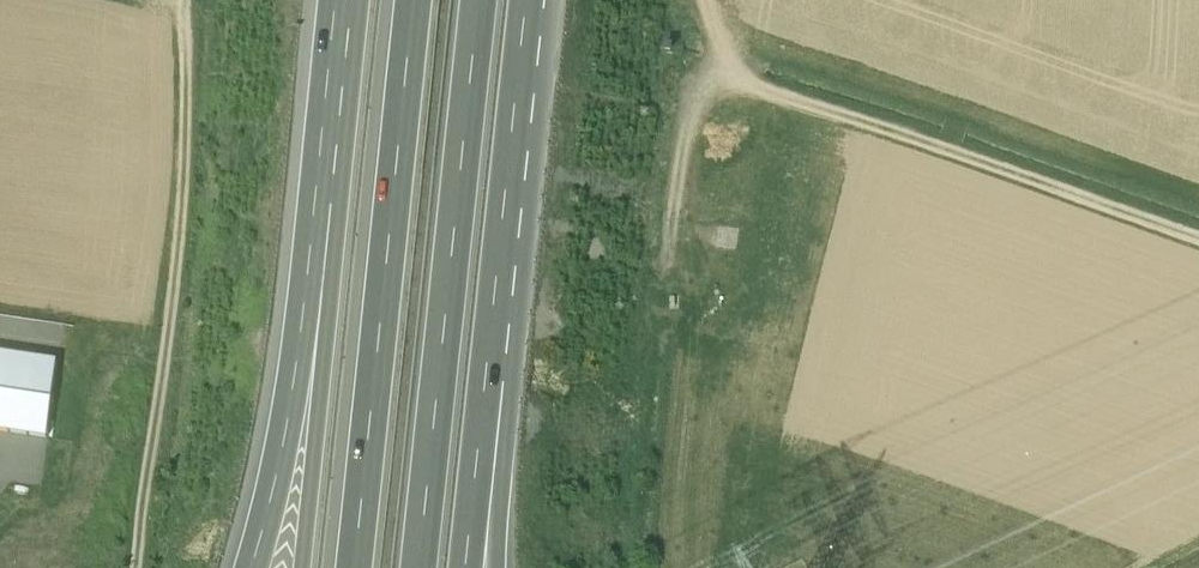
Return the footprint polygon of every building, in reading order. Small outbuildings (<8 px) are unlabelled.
[(0,354),(0,431),(48,437),(58,361),(0,354)]
